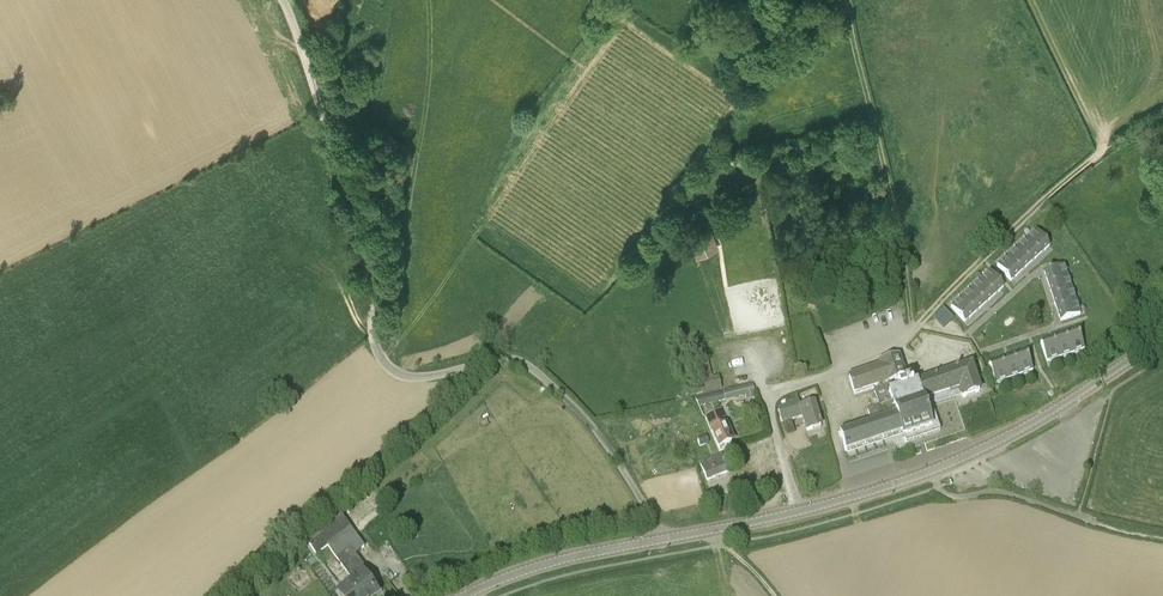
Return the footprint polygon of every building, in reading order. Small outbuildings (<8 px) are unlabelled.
[(625,9),(619,4),(612,12),(615,15),(620,15),(625,9)] [(1040,255),(1049,246),(1036,231),(1026,240),(1040,255)] [(1030,263),(1040,255),(1026,240),(1016,248),(1030,263)] [(1020,272),(1030,264),(1016,248),(1006,257),(1020,272)] [(1010,281),(1020,272),(1006,257),(997,266),(1010,281)] [(1044,272),(1048,284),(1068,278),(1063,265),(1044,272)] [(994,296),(1003,287),(990,272),(980,281),(994,296)] [(1048,284),(1052,297),(1072,290),(1068,278),(1048,284)] [(984,305),(994,296),(980,281),(970,290),(984,305)] [(974,314),(984,305),(970,290),(960,299),(974,314)] [(1052,297),(1057,309),(1076,303),(1072,290),(1052,297)] [(964,322),(974,314),(960,299),(951,307),(964,322)] [(1076,303),(1057,309),(1061,321),(1080,315),(1076,303)] [(946,308),(936,316),(946,327),(955,318),(946,308)] [(1078,330),(1065,334),(1072,354),(1084,350),(1078,330)] [(1065,334),(1053,339),(1059,358),(1072,354),(1065,334)] [(1059,358),(1053,339),(1040,343),(1047,362),(1059,358)] [(1026,352),(1014,356),(1020,375),(1033,371),(1026,352)] [(910,380),(907,381),(899,355),(877,363),(878,366),(848,377),(854,395),(873,389),(878,405),(866,409),(871,422),(839,433),(846,452),(902,433),(906,442),(940,431),(929,398),(960,388),(963,397),(979,392),(969,364),(915,381),(916,383),(911,384),(911,382),(910,380)] [(1014,356),(1001,360),(1008,379),(1020,375),(1014,356)] [(1001,360),(989,364),(995,384),(1008,379),(1001,360)] [(722,390),(719,375),(688,382),(691,396),(722,390)] [(745,402),(755,400),(752,386),(723,392),(725,401),(744,397),(745,402)] [(698,407),(725,401),(723,392),(696,398),(698,407)] [(821,427),(813,402),(800,406),(798,398),(786,402),(786,400),(780,402),(782,408),(778,409),(782,423),(783,423),(791,420),(802,417),(807,431),(821,427)] [(731,434),(726,424),(727,424),(722,411),(714,414),(713,413),(705,416),(711,430),(719,448),(731,442),(730,439),(730,438),(728,435),(731,434)] [(706,435),(697,438),(700,447),(709,444),(706,435)] [(728,473),(721,456),(700,464),(707,481),(728,473)] [(367,572),(356,555),(365,547),(342,516),(326,528),(371,595),(374,595),(376,595),(382,591),(369,571),(367,572)] [(326,528),(307,541),(317,555),(328,547),(353,582),(340,592),(343,595),(371,595),(326,528)]
